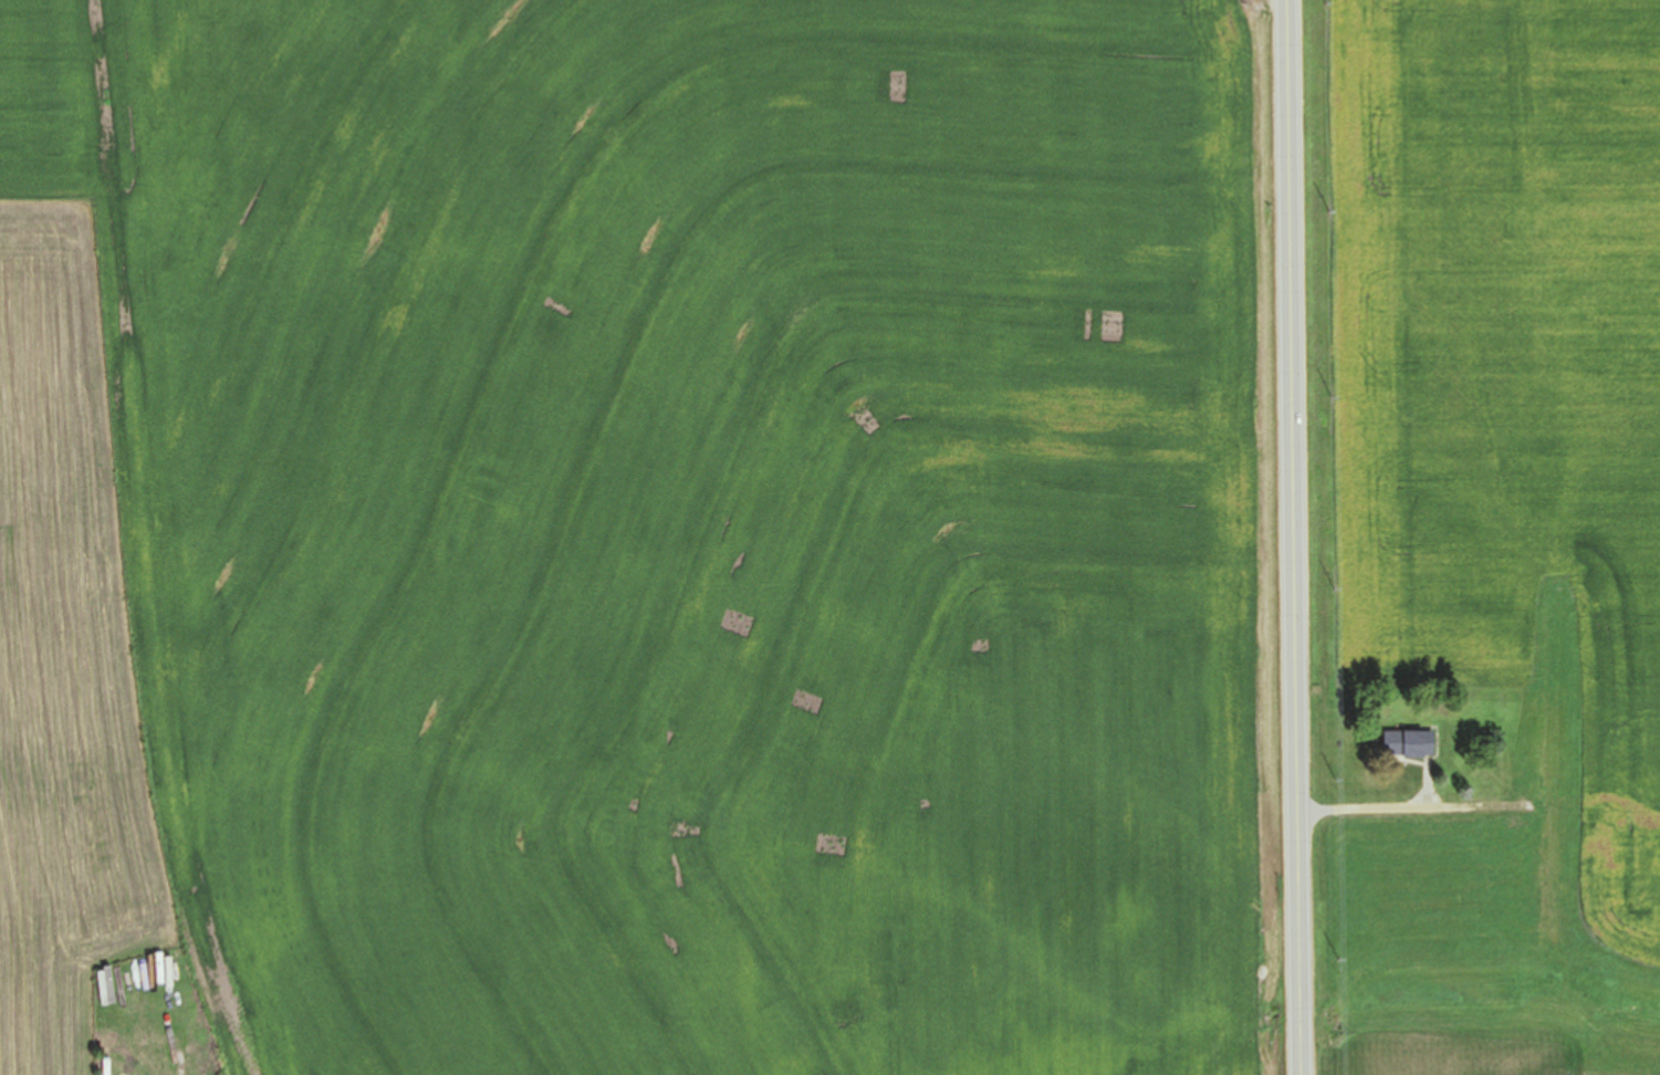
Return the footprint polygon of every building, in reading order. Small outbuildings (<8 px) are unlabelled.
[(1433,730),(1383,731),(1383,756),(1433,756),(1433,730)]
